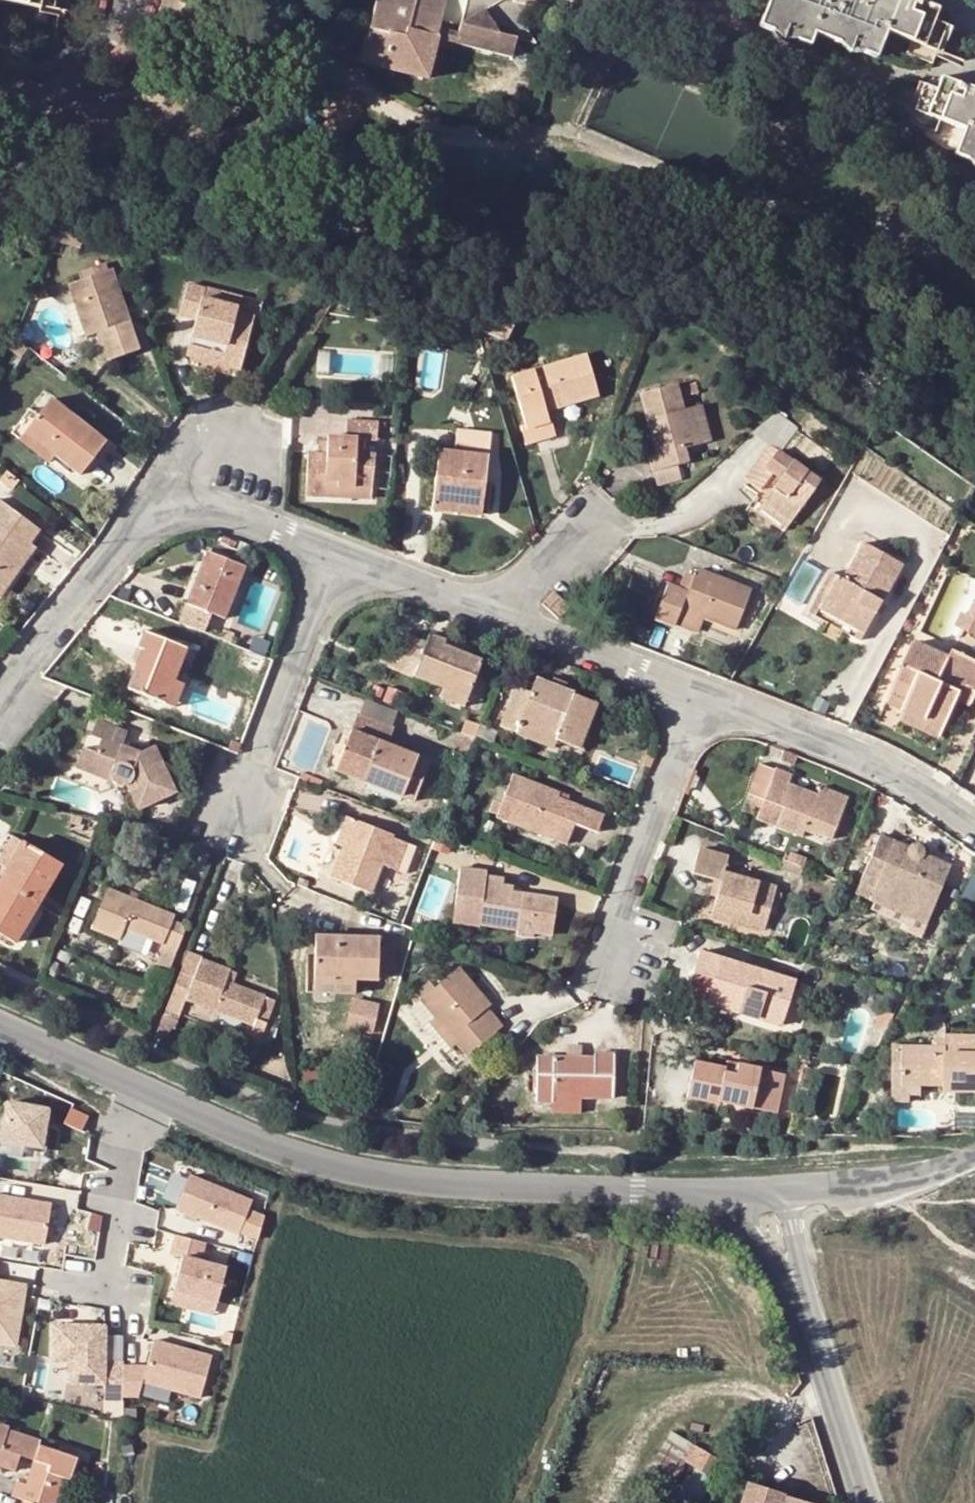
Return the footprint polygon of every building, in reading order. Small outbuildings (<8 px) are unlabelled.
[(65,11),(67,0),(0,0),(0,1),(65,11)] [(363,61),(428,77),(438,38),(513,56),(537,41),(528,32),(529,31),(535,5),(536,0),(378,0),(363,61)] [(760,26),(773,31),(776,19),(799,26),(795,39),(809,44),(814,32),(840,41),(844,30),(866,37),(862,50),(875,55),(885,30),(911,40),(907,54),(931,62),(944,24),(933,20),(937,7),(918,0),(769,0),(760,26)] [(799,26),(776,19),(773,31),(782,40),(795,39),(799,26)] [(844,30),(840,41),(850,51),(862,50),(866,37),(844,30)] [(966,160),(970,149),(974,151),(974,92),(941,79),(937,90),(925,85),(911,123),(934,132),(939,120),(962,130),(953,155),(966,160)] [(970,149),(966,160),(974,168),(974,151),(970,149)] [(108,360),(137,349),(135,343),(130,330),(110,269),(70,283),(76,302),(87,335),(98,331),(111,326),(117,341),(103,346),(108,360)] [(197,319),(188,355),(239,368),(253,318),(236,313),(239,300),(187,285),(179,314),(197,319)] [(239,300),(236,313),(253,318),(256,304),(239,300)] [(77,339),(87,335),(76,302),(66,305),(77,339)] [(117,341),(111,326),(98,331),(103,346),(117,341)] [(137,328),(130,330),(135,343),(141,341),(137,328)] [(597,395),(585,354),(509,378),(523,423),(520,426),(523,437),(551,429),(549,421),(546,420),(543,410),(597,395)] [(693,381),(686,383),(688,390),(695,388),(693,381)] [(674,383),(637,393),(647,430),(658,427),(660,436),(665,453),(648,457),(652,472),(687,462),(684,448),(702,443),(693,407),(688,390),(686,383),(675,386),(674,383)] [(38,416),(26,431),(53,453),(78,473),(105,440),(51,398),(38,416)] [(701,404),(693,407),(702,443),(711,441),(701,404)] [(53,453),(26,431),(38,416),(27,409),(9,431),(46,461),(53,453)] [(774,413),(750,433),(766,445),(778,453),(797,428),(774,413)] [(338,485),(371,487),(373,454),(363,453),(364,441),(373,441),(375,420),(345,419),(344,436),(327,435),(326,442),(326,453),(318,453),(305,452),(303,493),(336,495),(338,485)] [(660,436),(658,427),(647,430),(649,438),(660,436)] [(456,429),(453,451),(486,455),(488,434),(456,429)] [(553,438),(551,429),(523,437),(526,446),(553,438)] [(318,441),(318,453),(326,453),(326,442),(318,441)] [(819,481),(778,453),(766,445),(742,477),(767,495),(757,509),(785,529),(819,481)] [(437,448),(432,500),(450,502),(451,494),(481,497),(483,481),(486,455),(453,451),(437,448)] [(5,474),(0,481),(0,485),(10,493),(17,483),(5,474)] [(370,497),(371,487),(338,485),(336,495),(370,497)] [(451,494),(450,502),(432,500),(431,509),(479,514),(481,497),(451,494)] [(38,530),(0,502),(0,579),(38,530)] [(830,572),(808,612),(857,640),(900,565),(863,544),(841,579),(830,572)] [(207,553),(186,603),(225,619),(245,567),(207,553)] [(734,629),(750,590),(696,569),(694,575),(684,572),(677,590),(666,585),(653,616),(674,625),(678,614),(680,608),(705,617),(734,629)] [(567,607),(551,591),(541,602),(557,616),(567,607)] [(972,603),(966,616),(960,629),(974,636),(974,604),(972,603)] [(702,623),(705,617),(680,608),(678,614),(702,623)] [(233,641),(235,635),(214,626),(211,632),(233,641)] [(143,631),(137,647),(141,649),(133,671),(126,688),(163,703),(173,679),(185,649),(143,631)] [(386,665),(443,687),(466,696),(479,661),(443,647),(445,643),(428,636),(425,643),(398,634),(386,665)] [(914,643),(886,702),(903,710),(909,698),(948,717),(956,700),(961,687),(974,693),(974,662),(952,651),(949,659),(914,643)] [(133,671),(141,649),(137,647),(128,669),(133,671)] [(183,683),(173,679),(163,703),(173,707),(183,683)] [(578,749),(595,703),(534,680),(530,691),(516,686),(500,728),(515,734),(522,714),(560,728),(556,740),(578,749)] [(439,696),(462,706),(466,696),(443,687),(439,696)] [(961,687),(956,700),(970,706),(974,696),(974,693),(961,687)] [(948,717),(909,698),(903,710),(899,720),(939,737),(948,717)] [(553,749),(556,740),(560,728),(522,714),(515,734),(553,749)] [(387,746),(392,730),(355,716),(339,755),(351,760),(345,775),(412,801),(428,762),(387,746)] [(121,744),(125,731),(96,720),(90,735),(99,738),(94,751),(81,746),(74,767),(97,775),(98,772),(101,765),(111,768),(109,776),(110,779),(111,782),(114,784),(117,785),(120,786),(123,785),(126,784),(138,809),(174,791),(151,745),(140,751),(121,744)] [(479,724),(465,720),(461,732),(474,737),(479,724)] [(474,737),(483,741),(488,728),(479,724),(474,737)] [(467,756),(474,737),(461,732),(454,752),(467,756)] [(477,749),(474,759),(485,763),(488,752),(477,749)] [(796,757),(782,752),(779,761),(792,766),(796,757)] [(345,775),(351,760),(339,755),(333,770),(345,775)] [(111,768),(101,765),(98,772),(109,776),(111,768)] [(789,785),(791,778),(757,766),(746,796),(763,803),(784,810),(777,829),(800,838),(803,829),(805,825),(817,830),(816,834),(831,839),(846,800),(818,789),(815,795),(789,785)] [(94,785),(97,775),(74,767),(70,776),(94,785)] [(567,802),(568,796),(513,773),(502,802),(494,800),(490,811),(497,814),(496,817),(567,844),(575,823),(587,828),(596,831),(602,815),(567,802)] [(777,829),(784,810),(763,803),(756,821),(777,829)] [(390,838),(391,834),(346,818),(337,844),(340,845),(329,876),(368,892),(379,864),(395,870),(404,844),(390,838)] [(587,828),(575,823),(567,844),(579,849),(587,828)] [(817,830),(805,825),(803,829),(816,834),(817,830)] [(22,842),(11,836),(0,854),(0,863),(6,867),(22,842)] [(875,891),(870,902),(925,925),(949,869),(922,857),(922,854),(921,852),(920,849),(918,848),(915,847),(913,847),(910,848),(908,850),(878,839),(859,885),(875,891)] [(58,863),(22,842),(6,867),(0,877),(0,933),(8,938),(13,941),(35,903),(58,863)] [(722,875),(726,859),(698,850),(693,874),(716,880),(721,882),(717,896),(712,917),(763,931),(775,890),(722,875)] [(805,861),(791,855),(788,862),(803,868),(805,861)] [(779,870),(799,878),(803,868),(788,862),(782,860),(779,870)] [(531,937),(532,932),(550,934),(556,898),(519,892),(518,899),(509,898),(510,891),(511,888),(500,886),(501,880),(484,877),(484,872),(458,868),(450,922),(476,926),(477,923),(515,929),(515,935),(531,937)] [(717,896),(721,882),(716,880),(712,895),(717,896)] [(855,896),(870,902),(875,891),(859,885),(855,896)] [(91,929),(118,939),(121,929),(151,940),(162,944),(160,950),(174,955),(184,927),(172,922),(173,916),(106,889),(91,929)] [(509,898),(518,899),(519,892),(510,891),(509,898)] [(82,923),(68,918),(62,934),(75,940),(82,923)] [(151,940),(121,929),(118,939),(115,946),(144,958),(151,940)] [(377,937),(313,935),(313,958),(312,978),(353,980),(376,980),(377,937)] [(380,945),(381,974),(398,973),(397,944),(380,945)] [(165,978),(174,955),(160,950),(152,972),(165,978)] [(780,1028),(795,982),(778,977),(699,953),(692,975),(712,981),(704,1005),(739,1015),(741,1008),(756,1013),(755,1020),(780,1028)] [(179,971),(193,976),(200,959),(186,954),(179,971)] [(200,959),(193,976),(179,971),(153,1036),(167,1042),(184,999),(252,1025),(246,1040),(259,1045),(275,1002),(226,983),(229,970),(200,959)] [(52,980),(56,970),(47,966),(43,976),(52,980)] [(420,999),(434,1015),(455,1040),(467,1055),(494,1033),(479,1014),(484,1011),(488,1007),(456,969),(420,999)] [(780,971),(778,977),(795,982),(796,976),(780,971)] [(353,995),(353,980),(312,978),(312,992),(353,995)] [(352,996),(347,1028),(376,1033),(381,1001),(352,996)] [(739,1015),(755,1020),(756,1013),(741,1008),(739,1015)] [(499,1028),(484,1011),(479,1014),(494,1033),(499,1028)] [(447,1046),(455,1040),(434,1015),(426,1021),(447,1046)] [(885,1034),(892,1020),(882,1015),(875,1029),(885,1034)] [(944,1048),(901,1047),(902,1086),(942,1087),(942,1093),(974,1093),(974,1038),(944,1038),(944,1048)] [(253,1059),(259,1045),(246,1040),(241,1054),(253,1059)] [(593,1054),(593,1059),(534,1057),(534,1103),(551,1104),(550,1098),(578,1098),(611,1098),(612,1054),(593,1054)] [(726,1062),(725,1069),(724,1074),(736,1076),(737,1065),(726,1062)] [(693,1063),(687,1097),(718,1103),(719,1101),(775,1113),(783,1076),(737,1065),(736,1076),(724,1074),(725,1069),(693,1063)] [(578,1098),(550,1098),(551,1104),(550,1114),(578,1115),(578,1098)] [(48,1115),(7,1108),(1,1142),(41,1149),(48,1115)] [(89,1118),(72,1110),(65,1125),(82,1133),(89,1118)] [(178,1203),(187,1175),(172,1170),(163,1199),(178,1203)] [(251,1206),(189,1180),(175,1213),(237,1239),(239,1237),(258,1242),(264,1220),(247,1215),(251,1206)] [(0,1198),(0,1239),(43,1247),(50,1207),(0,1198)] [(206,1245),(176,1237),(171,1256),(182,1259),(174,1291),(216,1303),(226,1271),(200,1264),(206,1245)] [(13,1347),(24,1287),(0,1283),(0,1345),(13,1347)] [(104,1330),(53,1329),(53,1378),(103,1379),(103,1402),(121,1402),(121,1399),(122,1366),(122,1363),(103,1363),(104,1330)] [(146,1367),(122,1366),(121,1399),(137,1397),(141,1382),(199,1398),(211,1357),(153,1341),(146,1367)] [(30,1391),(21,1389),(19,1399),(28,1402),(30,1391)] [(65,1479),(68,1480),(75,1459),(36,1447),(38,1442),(6,1431),(7,1427),(0,1424),(0,1468),(13,1472),(19,1456),(32,1461),(23,1485),(15,1482),(9,1497),(23,1501),(22,1502),(56,1502),(65,1479)] [(690,1442),(682,1457),(706,1470),(714,1455),(690,1442)] [(93,1464),(92,1477),(100,1478),(101,1464),(93,1464)] [(728,1495),(725,1502),(811,1502),(744,1482),(739,1499),(728,1495)]
